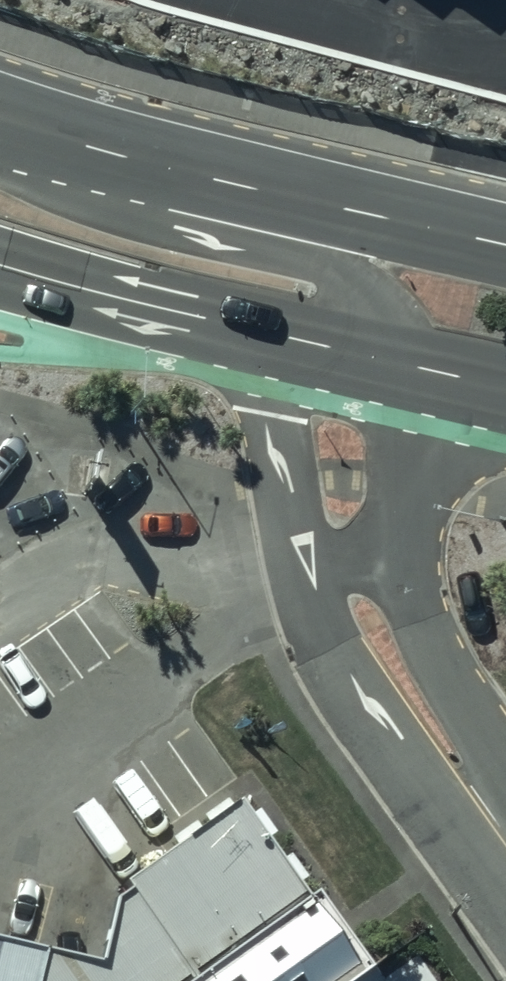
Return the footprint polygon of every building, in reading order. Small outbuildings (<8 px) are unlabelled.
[(0,903),(0,980),(131,980),(114,955),(264,860),(196,756),(68,838),(51,914),(0,903)]
